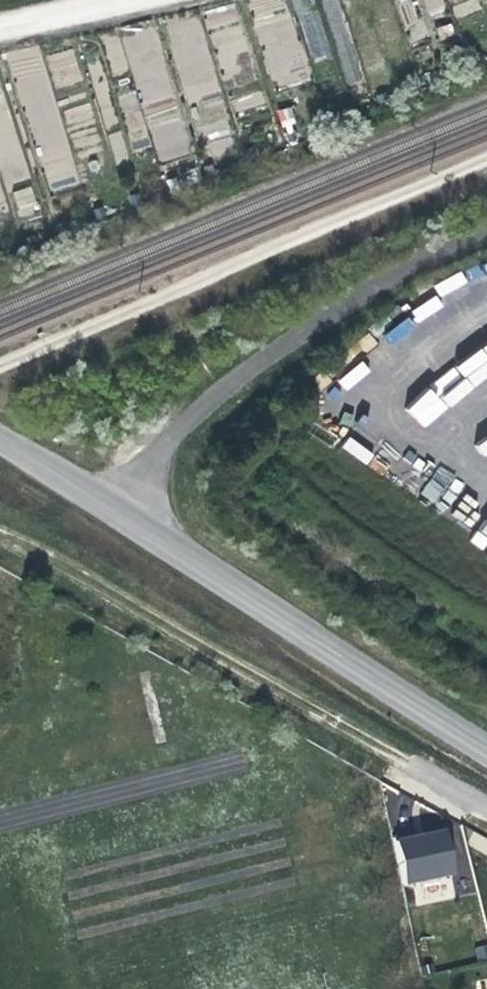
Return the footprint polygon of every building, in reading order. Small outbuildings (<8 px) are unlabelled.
[(268,86),(302,82),(291,0),(255,0),(268,86)] [(326,25),(342,23),(340,0),(324,0),(326,25)] [(78,184),(40,46),(9,54),(47,192),(78,184)] [(201,67),(205,49),(185,46),(182,63),(201,67)] [(82,83),(74,49),(47,55),(55,89),(82,83)] [(142,72),(153,160),(181,156),(170,69),(142,72)] [(212,157),(233,154),(223,93),(219,94),(216,75),(200,77),(200,73),(182,76),(186,105),(190,104),(196,139),(209,137),(212,157)] [(28,180),(0,76),(0,209),(7,207),(2,187),(28,180)] [(261,90),(232,100),(237,112),(265,102),(261,90)] [(120,131),(109,135),(117,160),(127,157),(120,131)] [(12,191),(19,217),(39,212),(32,186),(12,191)] [(468,361),(457,365),(406,407),(422,427),(423,426),(486,375),(486,345),(468,361)] [(347,390),(371,372),(363,362),(339,380),(347,390)] [(367,465),(374,454),(350,437),(342,448),(367,465)] [(451,878),(441,834),(421,838),(410,840),(409,835),(391,839),(402,888),(451,878)] [(486,957),(486,946),(476,950),(479,960),(486,957)]
